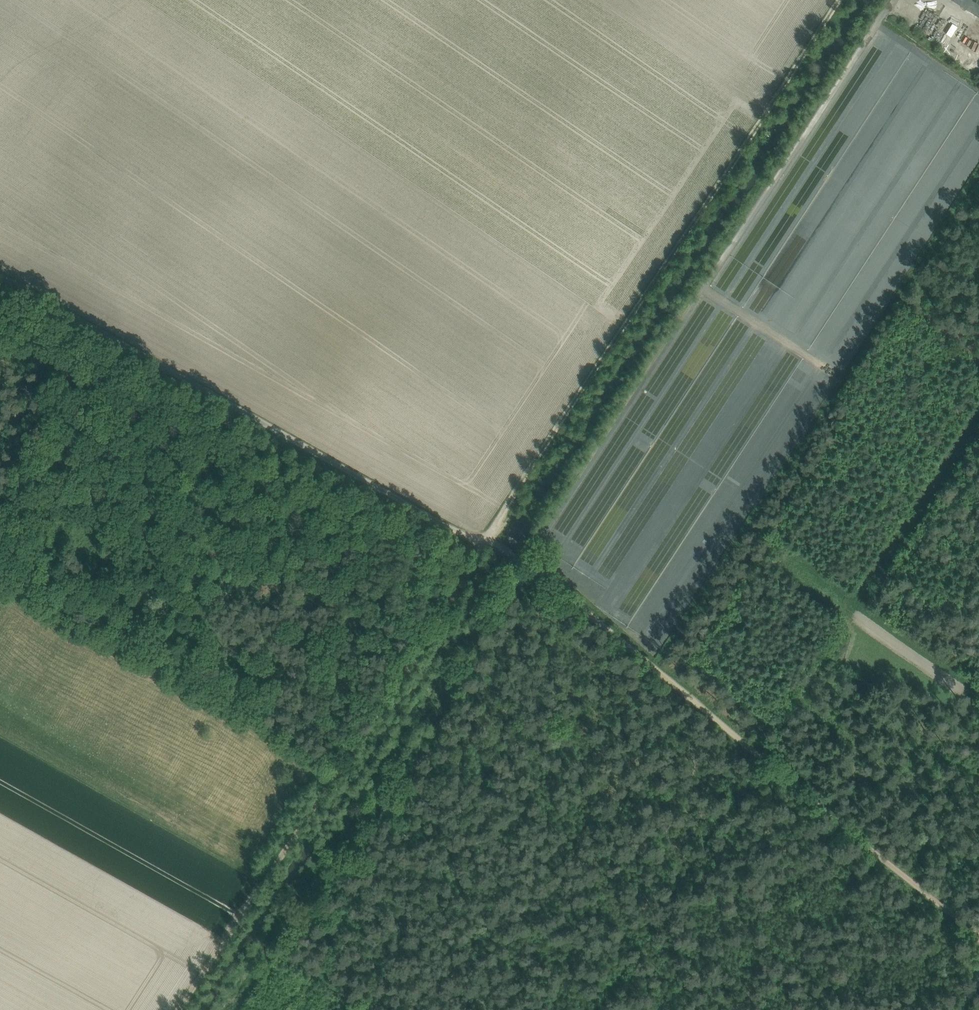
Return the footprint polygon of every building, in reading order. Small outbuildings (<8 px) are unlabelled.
[(968,64),(973,68),(978,69),(978,46),(977,46),(971,48),(967,52),(966,58),(968,64)] [(513,549),(524,536),(514,528),(503,541),(513,549)]
